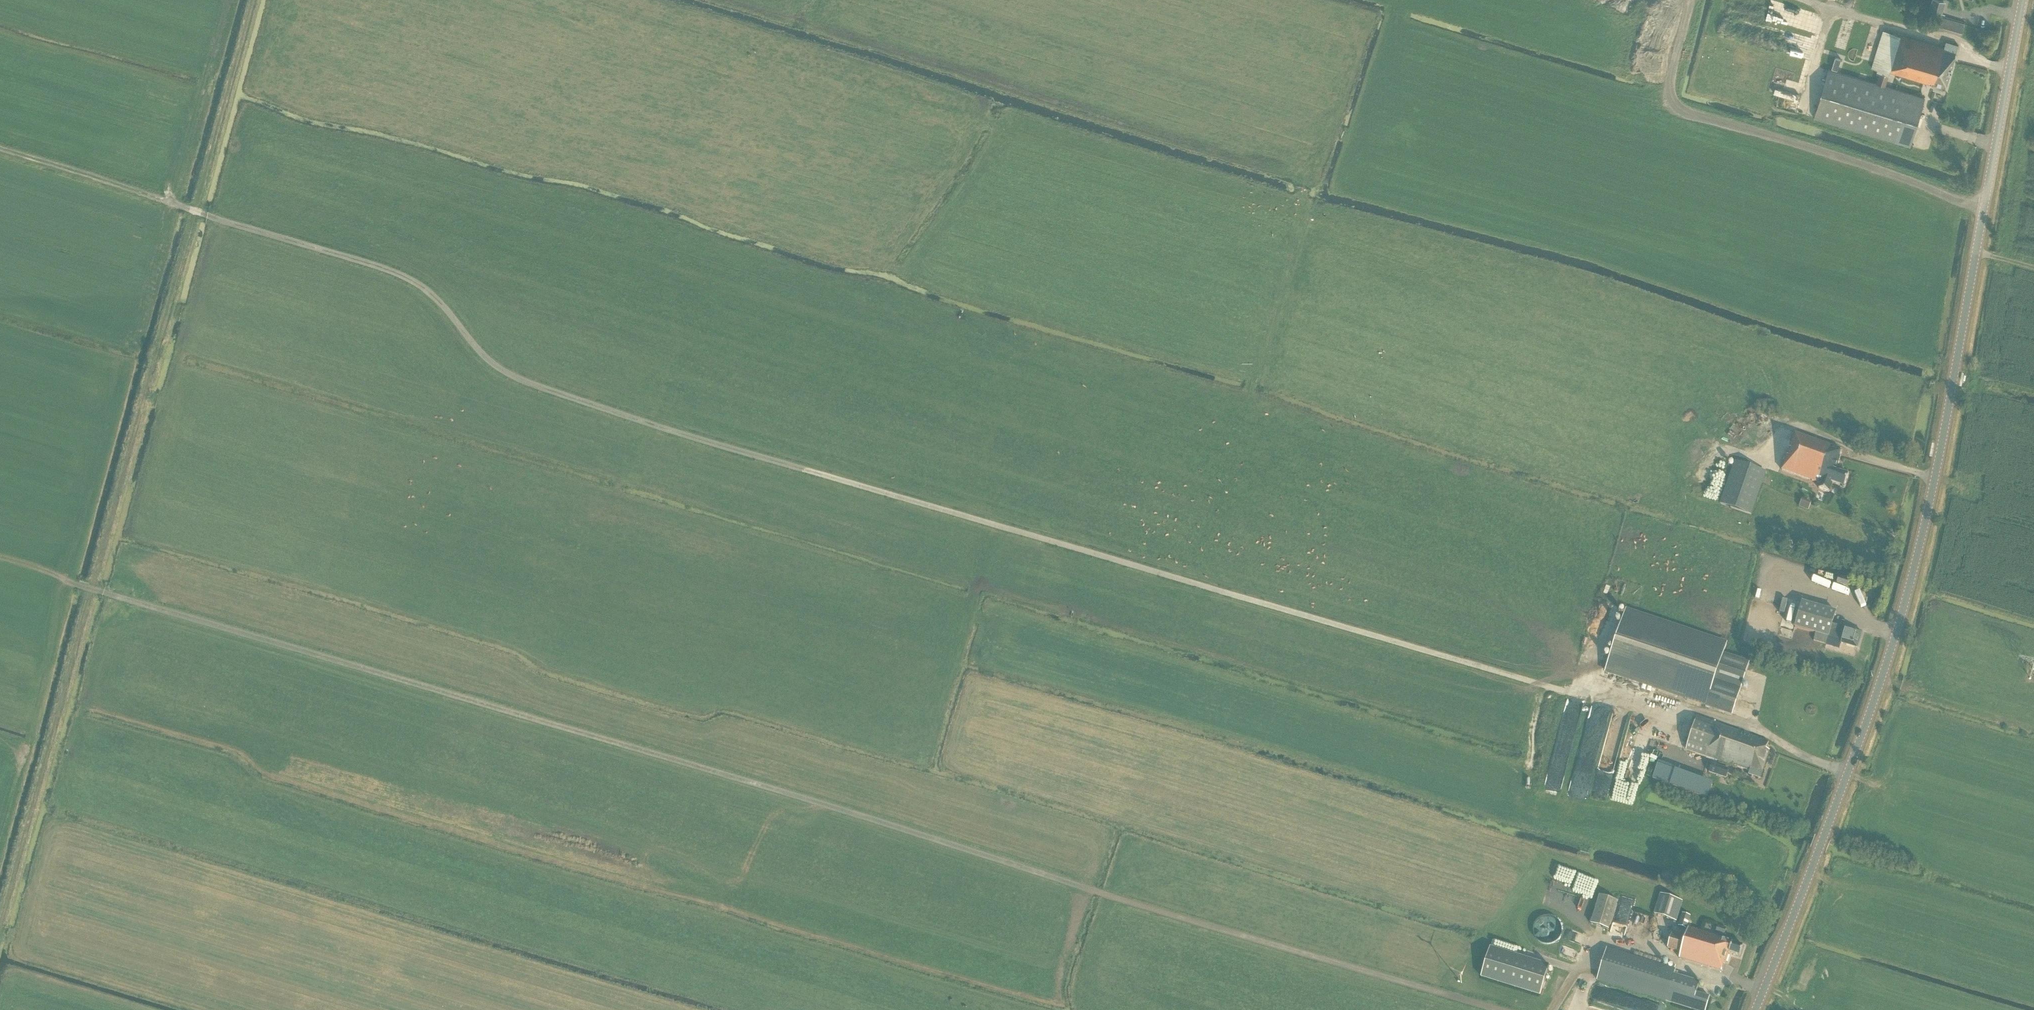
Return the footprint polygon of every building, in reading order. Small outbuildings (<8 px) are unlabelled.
[(1937,0),(1932,0),(1929,12),(1939,15),(1943,2),(1937,0)] [(1961,35),(1964,24),(1941,17),(1938,28),(1961,35)] [(1946,42),(1944,49),(1883,31),(1871,68),(1878,70),(1877,74),(1879,75),(1876,84),(1829,69),(1814,118),(1910,147),(1924,98),(1885,86),(1889,71),(1924,82),(1922,86),(1930,89),(1932,84),(1936,86),(1935,87),(1945,90),(1956,52),(1958,45),(1946,42)] [(1841,449),(1795,433),(1790,448),(1792,449),(1790,456),(1787,455),(1782,470),(1820,483),(1819,488),(1829,492),(1832,483),(1844,487),(1849,476),(1835,471),(1840,456),(1838,456),(1841,449)] [(1766,472),(1735,461),(1721,503),(1751,514),(1766,472)] [(1791,590),(1799,573),(1782,566),(1775,583),(1791,590)] [(1846,586),(1848,580),(1839,577),(1837,584),(1846,586)] [(1857,648),(1862,632),(1832,624),(1836,612),(1802,602),(1795,627),(1816,633),(1814,640),(1826,643),(1828,636),(1842,640),(1841,643),(1857,648)] [(1734,710),(1750,662),(1724,653),(1726,645),(1659,622),(1643,670),(1710,693),(1707,701),(1734,710)] [(1743,733),(1710,721),(1697,716),(1686,749),(1750,771),(1749,775),(1760,779),(1769,751),(1766,750),(1769,742),(1751,736),(1750,739),(1742,736),(1743,733)] [(1727,778),(1730,770),(1712,763),(1709,772),(1727,778)] [(1707,798),(1712,784),(1658,764),(1652,779),(1707,798)] [(1665,884),(1662,894),(1661,894),(1654,914),(1672,919),(1677,921),(1687,890),(1665,884)] [(1600,895),(1598,901),(1591,923),(1608,929),(1617,900),(1600,895)] [(1686,928),(1690,915),(1682,913),(1678,925),(1686,928)] [(1562,929),(1561,925),(1559,921),(1555,918),(1551,917),(1547,916),(1543,917),(1539,920),(1536,923),(1534,927),(1534,931),(1535,936),(1537,939),(1538,940),(1541,942),(1545,944),(1549,944),(1553,943),(1557,941),(1560,937),(1561,933),(1562,929)] [(1716,932),(1724,934),(1726,928),(1718,925),(1716,932)] [(1722,938),(1688,927),(1685,937),(1672,933),(1667,947),(1681,951),(1679,958),(1722,970),(1724,962),(1726,963),(1729,952),(1740,955),(1743,946),(1722,939),(1722,938)] [(1491,947),(1482,976),(1541,994),(1550,965),(1491,947)] [(1674,974),(1675,969),(1607,948),(1597,980),(1695,1009),(1706,1009),(1710,997),(1696,993),(1700,982),(1674,974)]
